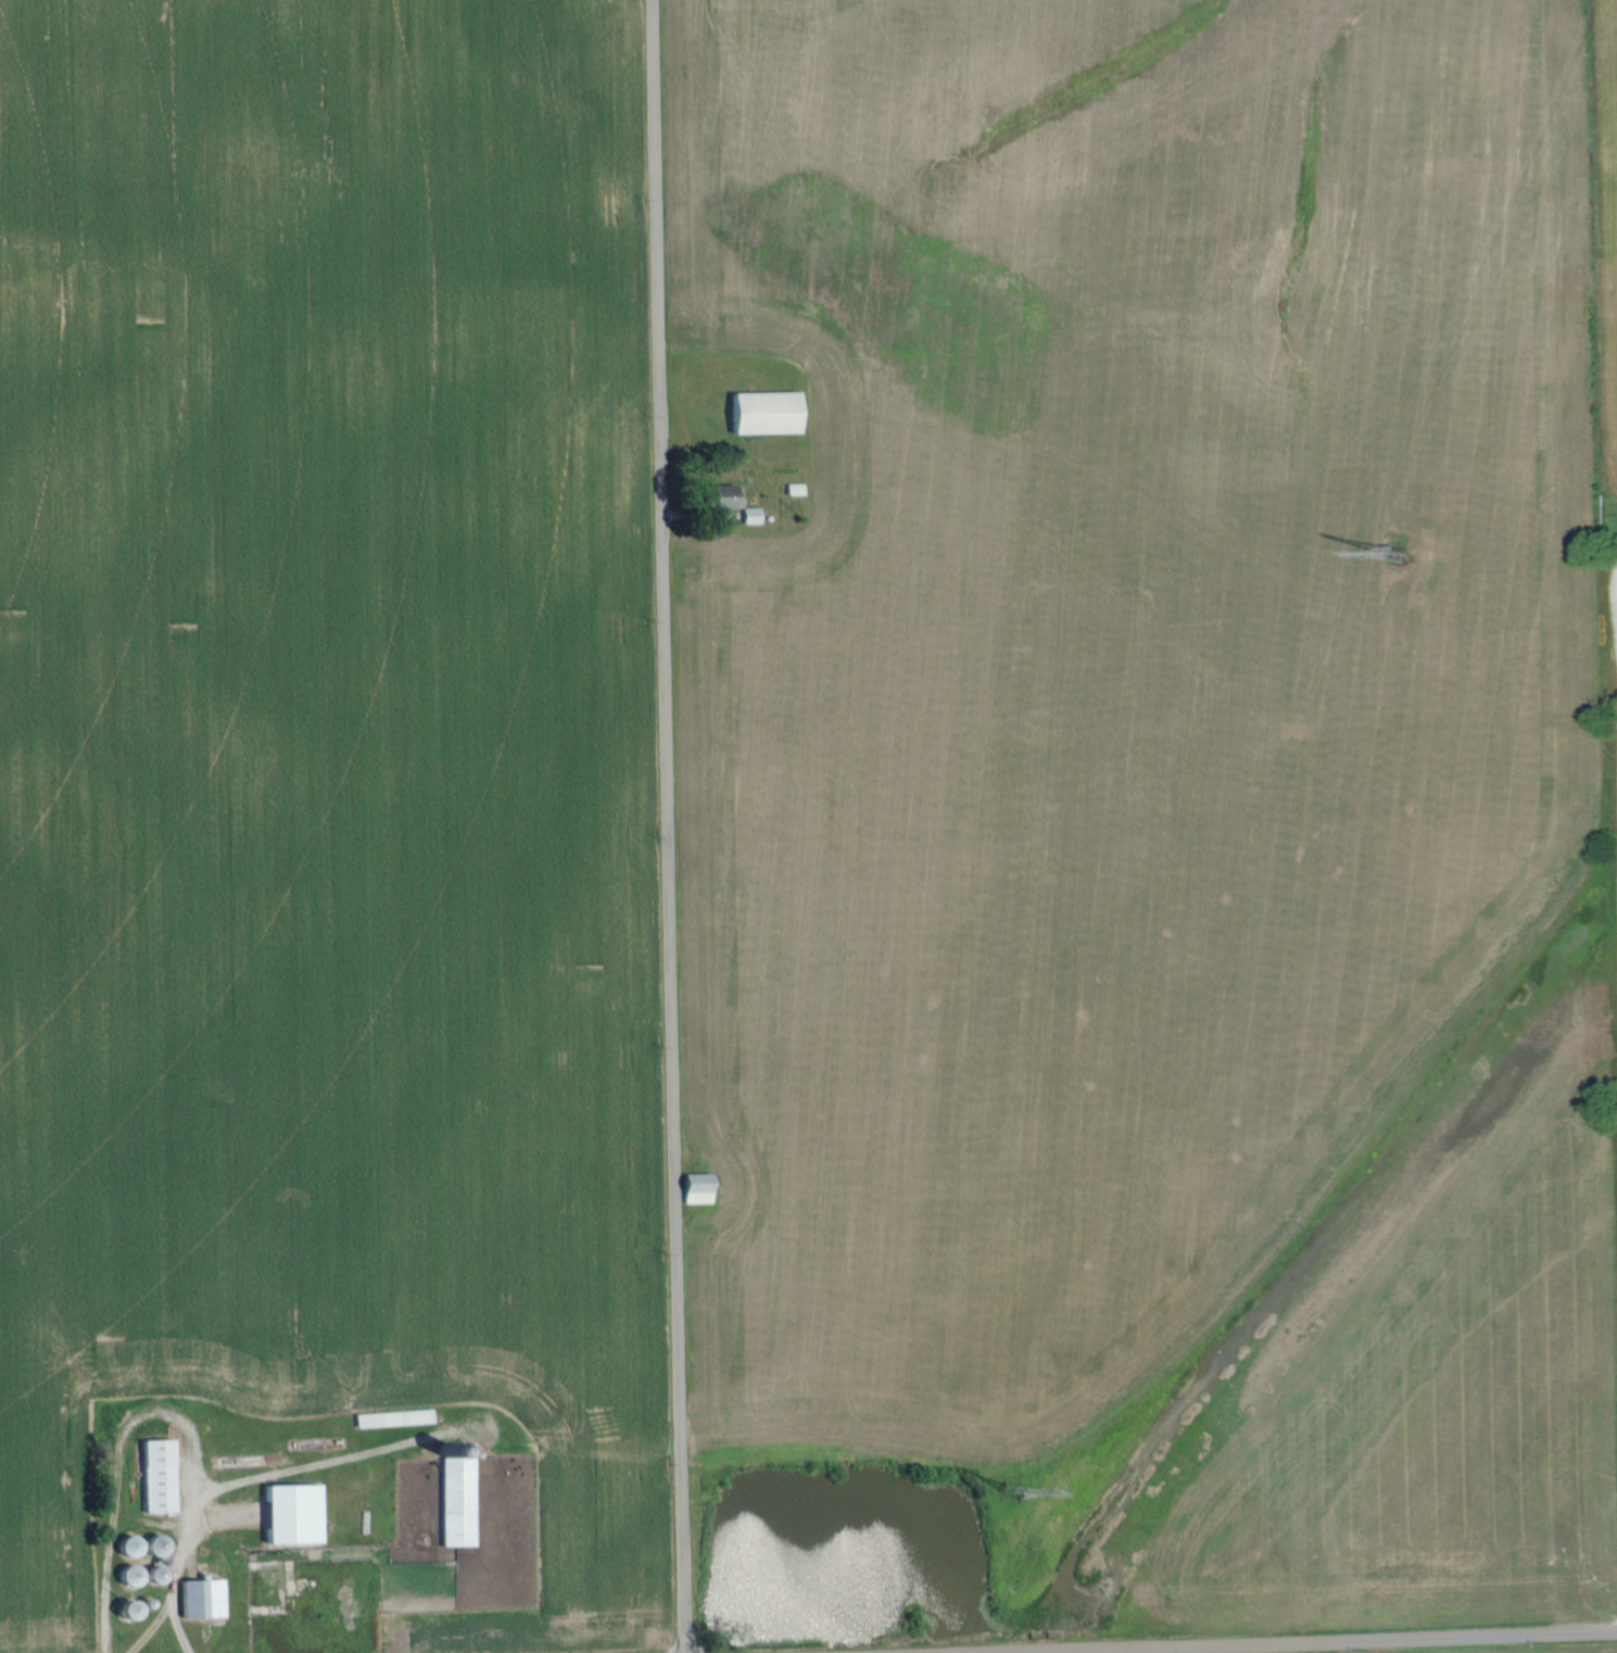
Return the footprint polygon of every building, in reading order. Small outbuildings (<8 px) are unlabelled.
[(733,394),(734,435),(802,434),(801,393),(733,394)] [(686,1203),(714,1204),(714,1175),(686,1174),(686,1203)] [(145,1440),(146,1513),(177,1512),(176,1439),(145,1440)] [(477,1546),(475,1444),(443,1444),(444,1546),(477,1546)] [(322,1484),(267,1486),(269,1545),(324,1543),(322,1484)] [(185,1618),(226,1617),(225,1579),(184,1580),(185,1618)]
